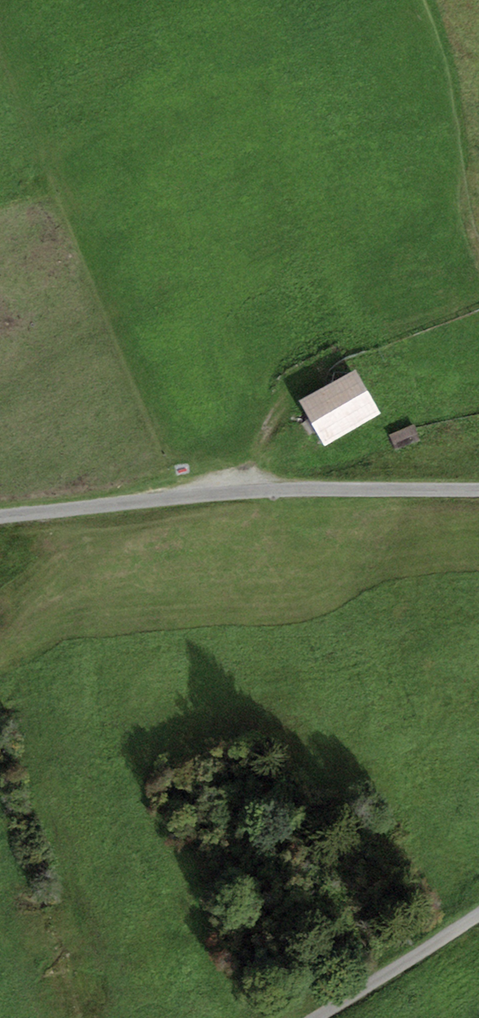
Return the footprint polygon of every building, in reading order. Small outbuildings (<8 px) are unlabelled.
[(364,377),(310,407),(334,450),(388,420),(364,377)] [(416,428),(393,436),(399,451),(421,443),(416,428)]
